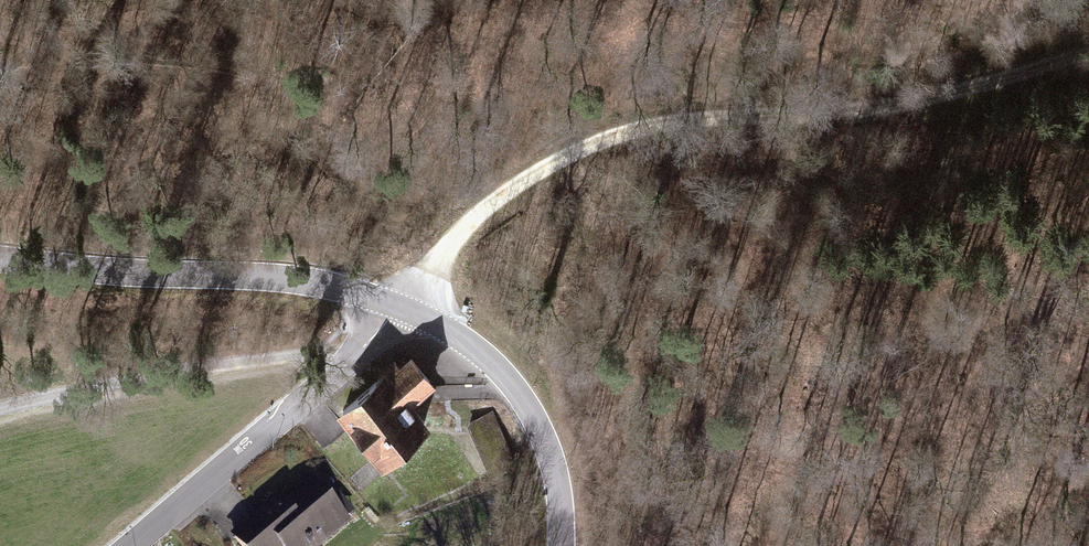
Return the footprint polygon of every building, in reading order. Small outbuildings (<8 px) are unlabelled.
[(410,358),(343,414),(382,460),(425,423),(408,403),(432,383),(410,358)] [(238,539),(244,545),(318,545),(352,517),(322,482),(288,511),(281,503),(238,539)]
